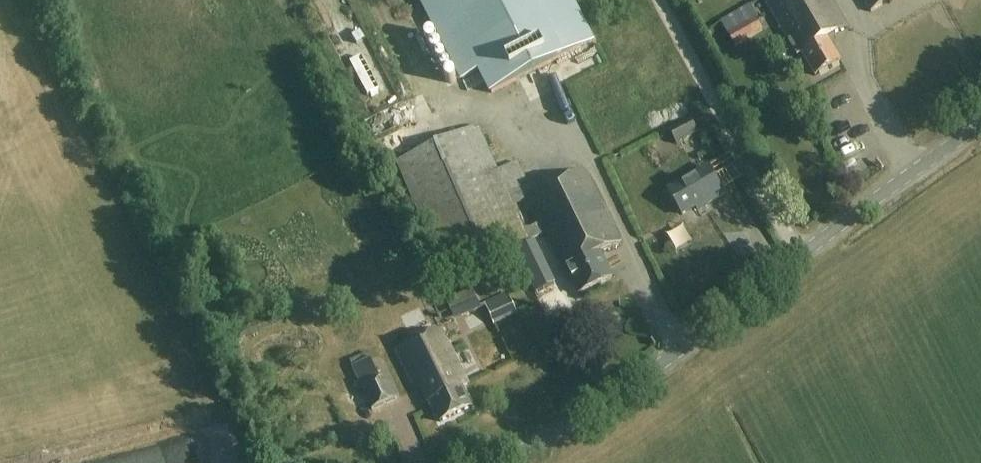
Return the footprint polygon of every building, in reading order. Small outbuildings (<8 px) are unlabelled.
[(592,42),(571,0),(422,0),(463,79),(480,71),(492,93),(592,42)] [(800,58),(804,55),(816,76),(841,61),(828,39),(847,27),(831,0),(766,0),(800,58)] [(893,0),(863,0),(871,13),(893,0)] [(529,88),(536,105),(573,89),(565,72),(529,88)] [(395,114),(377,121),(384,138),(402,130),(395,114)] [(669,130),(676,144),(698,133),(690,119),(669,130)] [(544,192),(539,181),(528,186),(518,164),(499,173),(480,128),(397,164),(447,275),(544,234),(568,281),(572,279),(579,294),(612,279),(600,254),(621,243),(586,172),(544,192)] [(393,159),(414,147),(405,130),(384,142),(393,159)] [(707,201),(709,203),(725,194),(709,168),(670,191),(684,214),(707,201)] [(481,309),(473,290),(447,301),(455,320),(481,309)] [(516,313),(515,309),(508,294),(485,304),(493,323),(516,313)] [(408,318),(411,327),(429,320),(425,311),(408,318)] [(475,332),(490,325),(485,313),(470,320),(475,332)] [(417,389),(423,387),(440,423),(472,407),(463,387),(467,385),(442,332),(399,352),(417,389)] [(472,350),(462,353),(468,368),(478,365),(472,350)] [(370,409),(381,404),(398,397),(389,377),(380,381),(371,359),(352,368),(370,409)]
